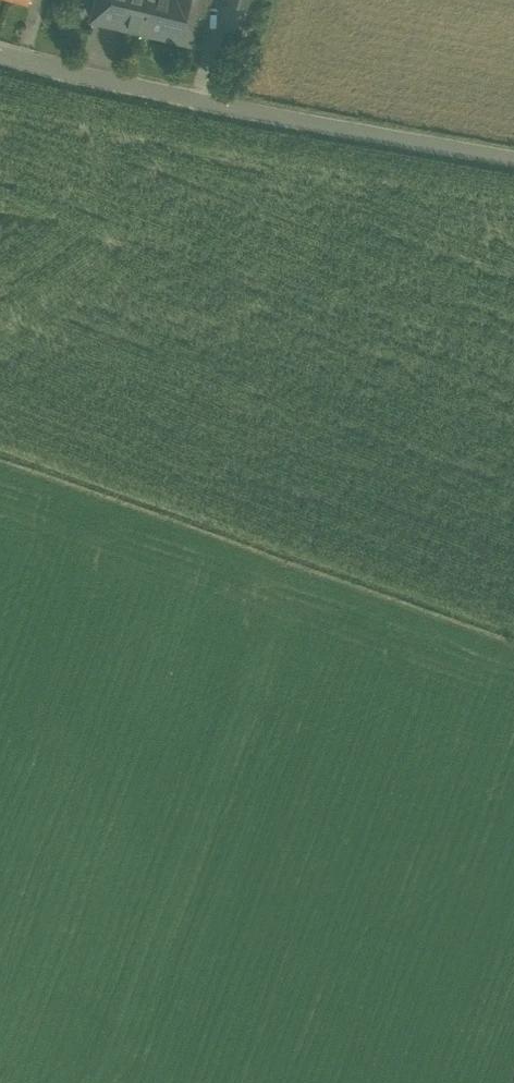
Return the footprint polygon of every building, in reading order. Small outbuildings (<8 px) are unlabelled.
[(195,46),(205,0),(171,0),(170,3),(159,0),(96,0),(91,22),(195,46)] [(249,9),(251,0),(223,0),(222,3),(249,9)]
